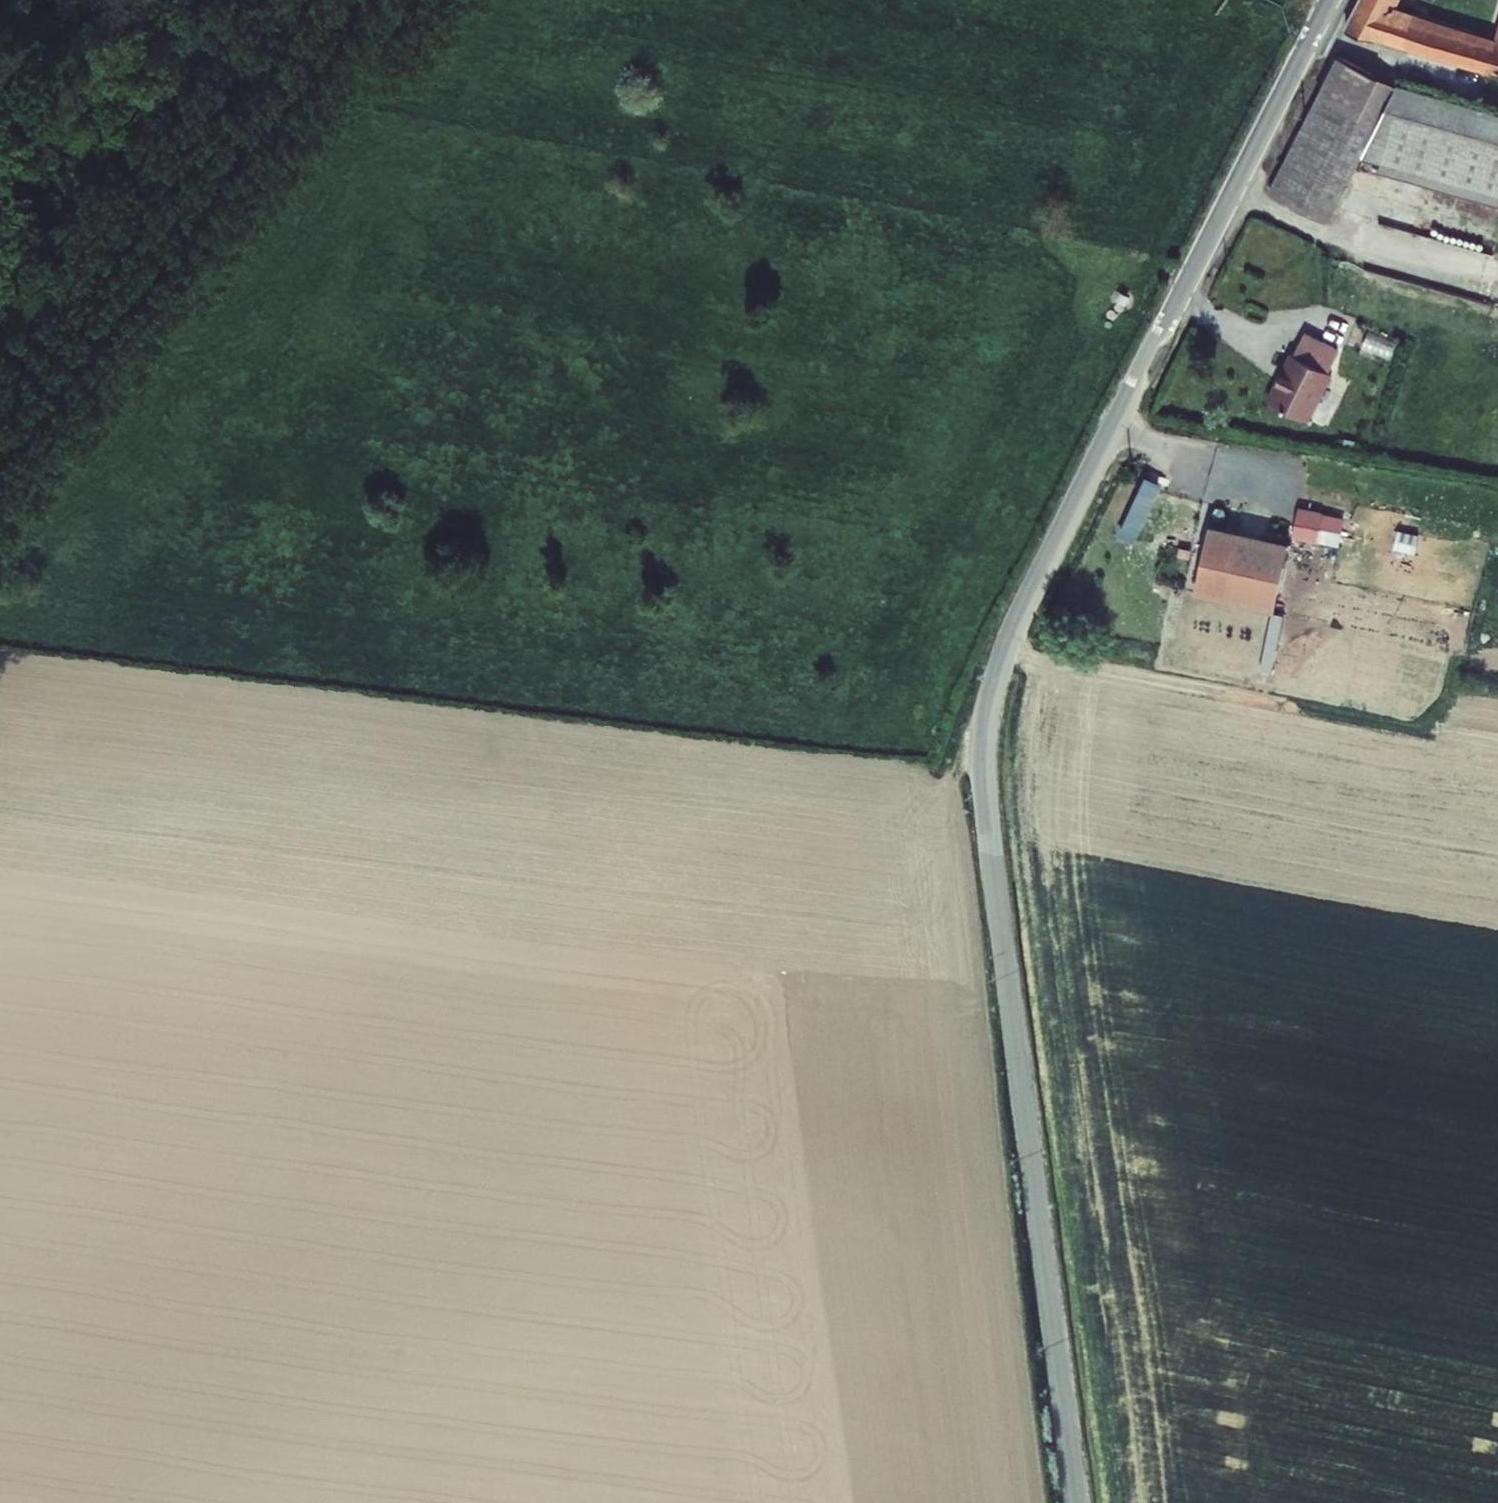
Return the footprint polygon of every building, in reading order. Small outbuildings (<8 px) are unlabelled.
[(1345,30),(1378,45),(1380,37),(1487,75),(1488,72),(1497,74),(1497,26),(1491,22),(1482,46),(1391,15),(1398,0),(1360,0),(1345,30)] [(1480,111),(1407,93),(1339,57),(1283,166),(1350,179),(1360,160),(1381,168),(1377,175),(1481,201),(1490,204),(1497,206),(1497,116),(1480,111)] [(1484,95),(1339,57),(1407,93),(1480,111),(1484,95)] [(1283,166),(1269,194),(1297,210),(1326,225),(1350,179),(1283,166)] [(1300,325),(1266,397),(1308,417),(1342,345),(1300,325)] [(1337,545),(1344,515),(1296,503),(1289,533),(1337,545)] [(1275,605),(1285,533),(1202,522),(1193,594),(1275,605)]
